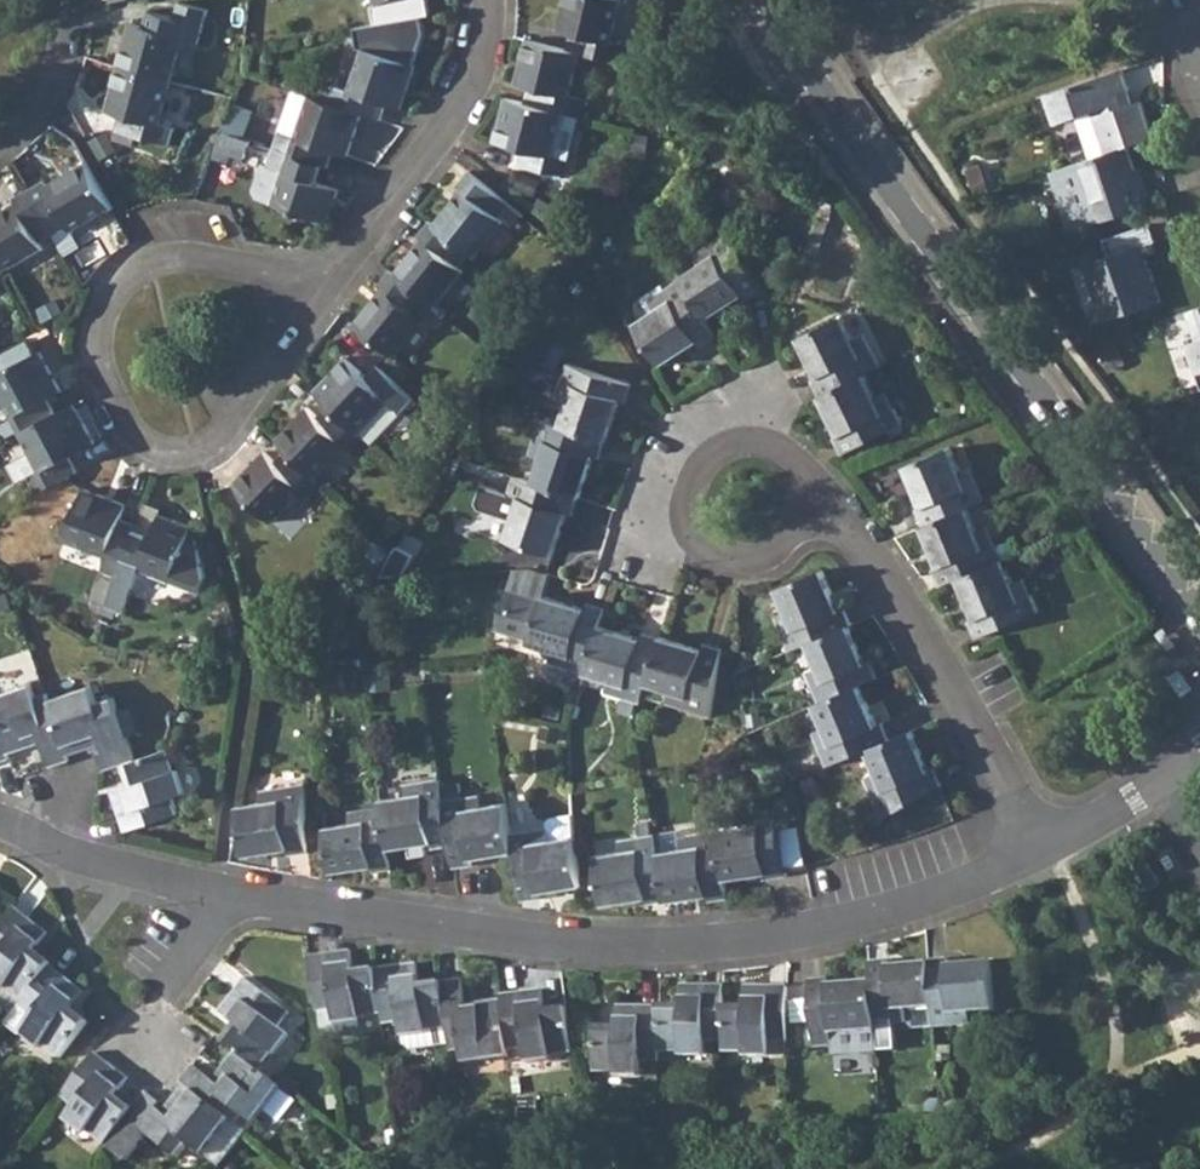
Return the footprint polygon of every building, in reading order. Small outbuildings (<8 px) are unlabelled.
[(566,48),(577,52),(621,62),(626,44),(610,40),(619,0),(562,0),(555,28),(570,33),(566,48)] [(128,22),(116,65),(170,79),(182,37),(198,41),(208,9),(179,1),(174,17),(146,9),(142,25),(128,22)] [(566,48),(522,38),(511,82),(526,86),(522,101),(564,112),(578,115),(582,99),(567,95),(577,52),(566,48)] [(332,84),(325,102),(360,114),(380,121),(385,104),(400,108),(413,66),(361,48),(346,89),(332,84)] [(170,79),(116,65),(104,109),(118,113),(113,129),(169,144),(173,127),(158,123),(170,79)] [(1122,69),(1042,96),(1052,123),(1074,116),(1088,158),(1126,146),(1154,136),(1141,102),(1123,107),(1116,92),(1129,87),(1122,69)] [(292,90),(272,149),(321,167),(326,168),(332,151),(346,156),(360,114),(325,102),(292,90)] [(522,101),(503,97),(493,141),(518,147),(514,165),(564,176),(567,158),(553,155),(564,112),(522,101)] [(229,101),(219,130),(240,137),(249,109),(229,101)] [(219,130),(212,149),(239,158),(246,139),(240,137),(219,130)] [(667,146),(659,158),(675,170),(684,160),(667,146)] [(1088,158),(1057,169),(1070,211),(1081,207),(1087,224),(1132,209),(1127,194),(1141,188),(1126,146),(1088,158)] [(321,167),(272,149),(266,166),(261,164),(252,191),(256,199),(326,224),(337,190),(315,183),(321,167)] [(40,182),(27,189),(52,234),(66,226),(70,232),(109,209),(83,162),(42,184),(40,182)] [(458,187),(431,223),(467,251),(474,256),(502,219),(497,215),(507,201),(468,172),(457,186),(458,187)] [(518,173),(514,189),(535,195),(539,179),(518,173)] [(0,209),(0,272),(43,247),(40,241),(52,234),(27,189),(10,199),(12,203),(0,209)] [(419,238),(391,273),(428,301),(435,306),(464,268),(458,263),(467,251),(431,223),(428,221),(417,237),(419,238)] [(1108,255),(1083,264),(1102,320),(1159,301),(1139,244),(1153,240),(1148,224),(1103,240),(1108,255)] [(699,262),(678,277),(707,318),(742,293),(746,298),(760,287),(729,228),(692,253),(699,262)] [(380,286),(351,322),(395,355),(424,317),(419,313),(428,301),(391,273),(388,270),(378,284),(380,286)] [(707,318),(678,277),(661,289),(657,283),(635,298),(646,314),(635,321),(664,363),(699,340),(703,345),(718,335),(707,318)] [(1186,311),(1196,340),(1185,344),(1199,385),(1199,306),(1186,311)] [(809,378),(817,395),(863,373),(880,364),(863,332),(853,337),(841,315),(796,339),(815,375),(809,378)] [(4,442),(19,435),(54,416),(46,400),(60,392),(38,351),(0,371),(0,398),(9,416),(0,421),(0,434),(4,442)] [(344,357),(313,389),(328,403),(358,432),(388,401),(400,411),(412,398),(375,364),(364,376),(344,357)] [(565,401),(556,424),(604,441),(606,442),(620,401),(625,402),(630,386),(565,362),(553,397),(565,401)] [(863,373),(817,395),(837,433),(830,437),(839,454),(902,421),(885,389),(875,394),(863,373)] [(305,407),(273,438),(283,448),(313,477),(344,446),(356,456),(370,442),(358,432),(328,403),(315,416),(305,407)] [(54,416),(19,435),(38,474),(24,482),(31,498),(78,474),(70,457),(94,445),(74,407),(54,416)] [(537,456),(529,480),(577,496),(578,497),(592,458),(598,459),(604,441),(556,424),(538,418),(526,453),(537,456)] [(430,425),(423,437),(436,444),(444,432),(430,425)] [(913,508),(921,525),(966,506),(985,498),(971,464),(959,470),(950,446),(903,466),(919,505),(913,508)] [(313,477),(283,448),(271,461),(261,452),(231,483),(269,522),(301,490),(312,501),(326,488),(313,477)] [(529,480),(511,473),(500,507),(511,511),(503,534),(551,551),(565,512),(571,513),(577,496),(529,480)] [(97,570),(114,577),(133,530),(135,524),(119,518),(123,505),(81,490),(62,540),(102,555),(97,570)] [(133,530),(150,537),(157,520),(160,513),(142,506),(135,524),(133,530)] [(921,525),(918,526),(936,568),(931,571),(937,587),(955,580),(1002,561),(988,527),(978,532),(966,506),(921,525)] [(133,530),(114,577),(105,599),(123,606),(138,569),(198,594),(203,580),(197,557),(181,550),(189,532),(158,520),(150,537),(133,530)] [(337,549),(337,552),(338,556),(340,559),(344,559),(346,557),(349,554),(349,551),(348,548),(347,547),(343,545),(340,546),(337,549)] [(248,553),(238,557),(243,574),(253,570),(248,553)] [(1002,561),(955,580),(972,619),(966,622),(974,639),(1039,612),(1024,579),(1014,583),(1004,560),(1002,561)] [(772,617),(786,652),(800,647),(847,627),(851,626),(844,608),(838,610),(822,572),(775,591),(784,613),(772,617)] [(547,662),(582,673),(596,624),(601,606),(585,602),(583,607),(543,596),(542,600),(507,590),(497,632),(530,641),(531,644),(551,651),(547,662)] [(582,673),(582,675),(606,683),(603,694),(639,704),(645,684),(659,638),(640,632),(638,638),(596,624),(582,673)] [(847,627),(800,647),(808,668),(797,672),(811,706),(859,687),(876,680),(869,664),(864,666),(847,627)] [(659,638),(645,684),(669,690),(666,702),(709,715),(720,648),(703,644),(701,648),(659,637),(659,638)] [(0,694),(0,737),(6,755),(39,744),(46,766),(66,759),(65,755),(46,699),(44,693),(35,696),(31,685),(0,694)] [(90,685),(46,699),(65,755),(100,744),(102,749),(95,752),(101,769),(121,762),(132,759),(112,697),(96,702),(90,685)] [(859,687),(811,706),(821,728),(810,733),(824,768),(866,751),(889,742),(881,726),(877,727),(859,687)] [(1080,710),(1078,714),(1078,718),(1080,723),(1084,726),(1088,726),(1092,726),(1095,724),(1098,721),(1098,715),(1095,709),(1092,706),(1087,706),(1083,707),(1080,710)] [(1107,718),(1106,721),(1107,724),(1109,727),(1111,728),(1115,729),(1118,728),(1120,726),(1121,723),(1121,719),(1118,715),(1116,714),(1112,714),(1110,715),(1107,718)] [(889,742),(866,751),(875,773),(864,778),(882,820),(941,787),(934,770),(929,772),(912,733),(889,742)] [(132,759),(121,762),(129,785),(110,791),(124,831),(175,815),(169,798),(180,793),(165,749),(132,759)] [(403,795),(377,800),(378,807),(385,852),(403,849),(404,860),(423,856),(421,846),(427,845),(429,851),(447,848),(440,801),(437,778),(401,784),(403,795)] [(260,803),(237,807),(246,855),(289,849),(289,854),(307,851),(303,783),(260,791),(260,803)] [(477,794),(440,801),(447,848),(451,870),(470,867),(469,860),(511,853),(509,834),(504,802),(480,807),(477,794)] [(346,824),(324,827),(330,873),(372,867),(373,872),(388,871),(385,852),(378,807),(345,812),(346,824)] [(739,827),(714,831),(722,882),(765,875),(765,881),(785,878),(772,810),(738,816),(739,827)] [(547,828),(509,834),(511,853),(519,902),(539,899),(539,893),(580,887),(572,836),(549,841),(547,828)] [(653,834),(657,853),(664,905),(707,898),(708,903),(725,901),(722,882),(714,831),(685,836),(678,831),(653,834)] [(657,853),(653,834),(618,840),(620,853),(596,857),(605,907),(645,901),(646,908),(664,905),(657,853)] [(1145,862),(1123,875),(1137,898),(1159,885),(1145,862)] [(0,924),(0,982),(22,1001),(49,966),(51,963),(34,950),(46,934),(13,907),(0,924)] [(347,949),(306,955),(313,1010),(331,1008),(333,1020),(356,1016),(378,1014),(373,967),(350,971),(347,949)] [(947,958),(927,959),(927,963),(931,1015),(933,1028),(970,1026),(969,1014),(993,1012),(989,960),(947,963),(947,958)] [(886,960),(868,961),(870,979),(873,1031),(909,1028),(908,1016),(931,1015),(927,963),(887,965),(886,960)] [(415,962),(373,967),(378,1014),(380,1023),(399,1021),(402,1044),(404,1047),(408,1048),(448,1043),(439,982),(439,981),(418,984),(415,962)] [(22,1001),(15,1009),(28,1020),(22,1029),(57,1057),(86,1021),(69,1007),(82,991),(49,966),(22,1001)] [(873,1031),(870,979),(829,983),(828,977),(809,977),(815,1047),(850,1044),(850,1032),(873,1031)] [(233,1024),(219,1043),(232,1052),(255,1071),(285,1033),(275,1025),(286,1010),(243,978),(217,1011),(233,1024)] [(459,980),(439,982),(448,1043),(449,1052),(460,1051),(462,1063),(507,1057),(506,1051),(498,999),(463,1004),(459,980)] [(655,1004),(654,1050),(701,1050),(702,1039),(721,1038),(721,1006),(721,984),(679,984),(678,1004),(655,1004)] [(721,1006),(721,1038),(721,1051),(765,1050),(766,1039),(784,1039),(785,984),(743,984),(742,1005),(721,1006)] [(540,989),(498,995),(498,999),(506,1051),(525,1048),(527,1059),(571,1053),(564,1007),(543,1010),(540,989)] [(635,1060),(654,1060),(654,1050),(655,1004),(614,1005),(613,1026),(593,1027),(592,1072),(633,1071),(635,1069),(635,1060)] [(331,1008),(313,1010),(315,1030),(333,1037),(358,1033),(356,1016),(333,1020),(331,1008)] [(190,1066),(179,1080),(183,1083),(228,1119),(234,1123),(240,1116),(251,1124),(278,1088),(255,1071),(232,1052),(211,1081),(190,1066)] [(93,1054),(59,1098),(73,1109),(67,1119),(101,1147),(104,1144),(132,1109),(114,1096),(126,1081),(93,1054)] [(132,1109),(104,1144),(125,1160),(145,1134),(176,1158),(181,1153),(188,1158),(193,1150),(201,1155),(228,1119),(183,1083),(160,1114),(154,1109),(157,1104),(143,1094),(132,1109)]
